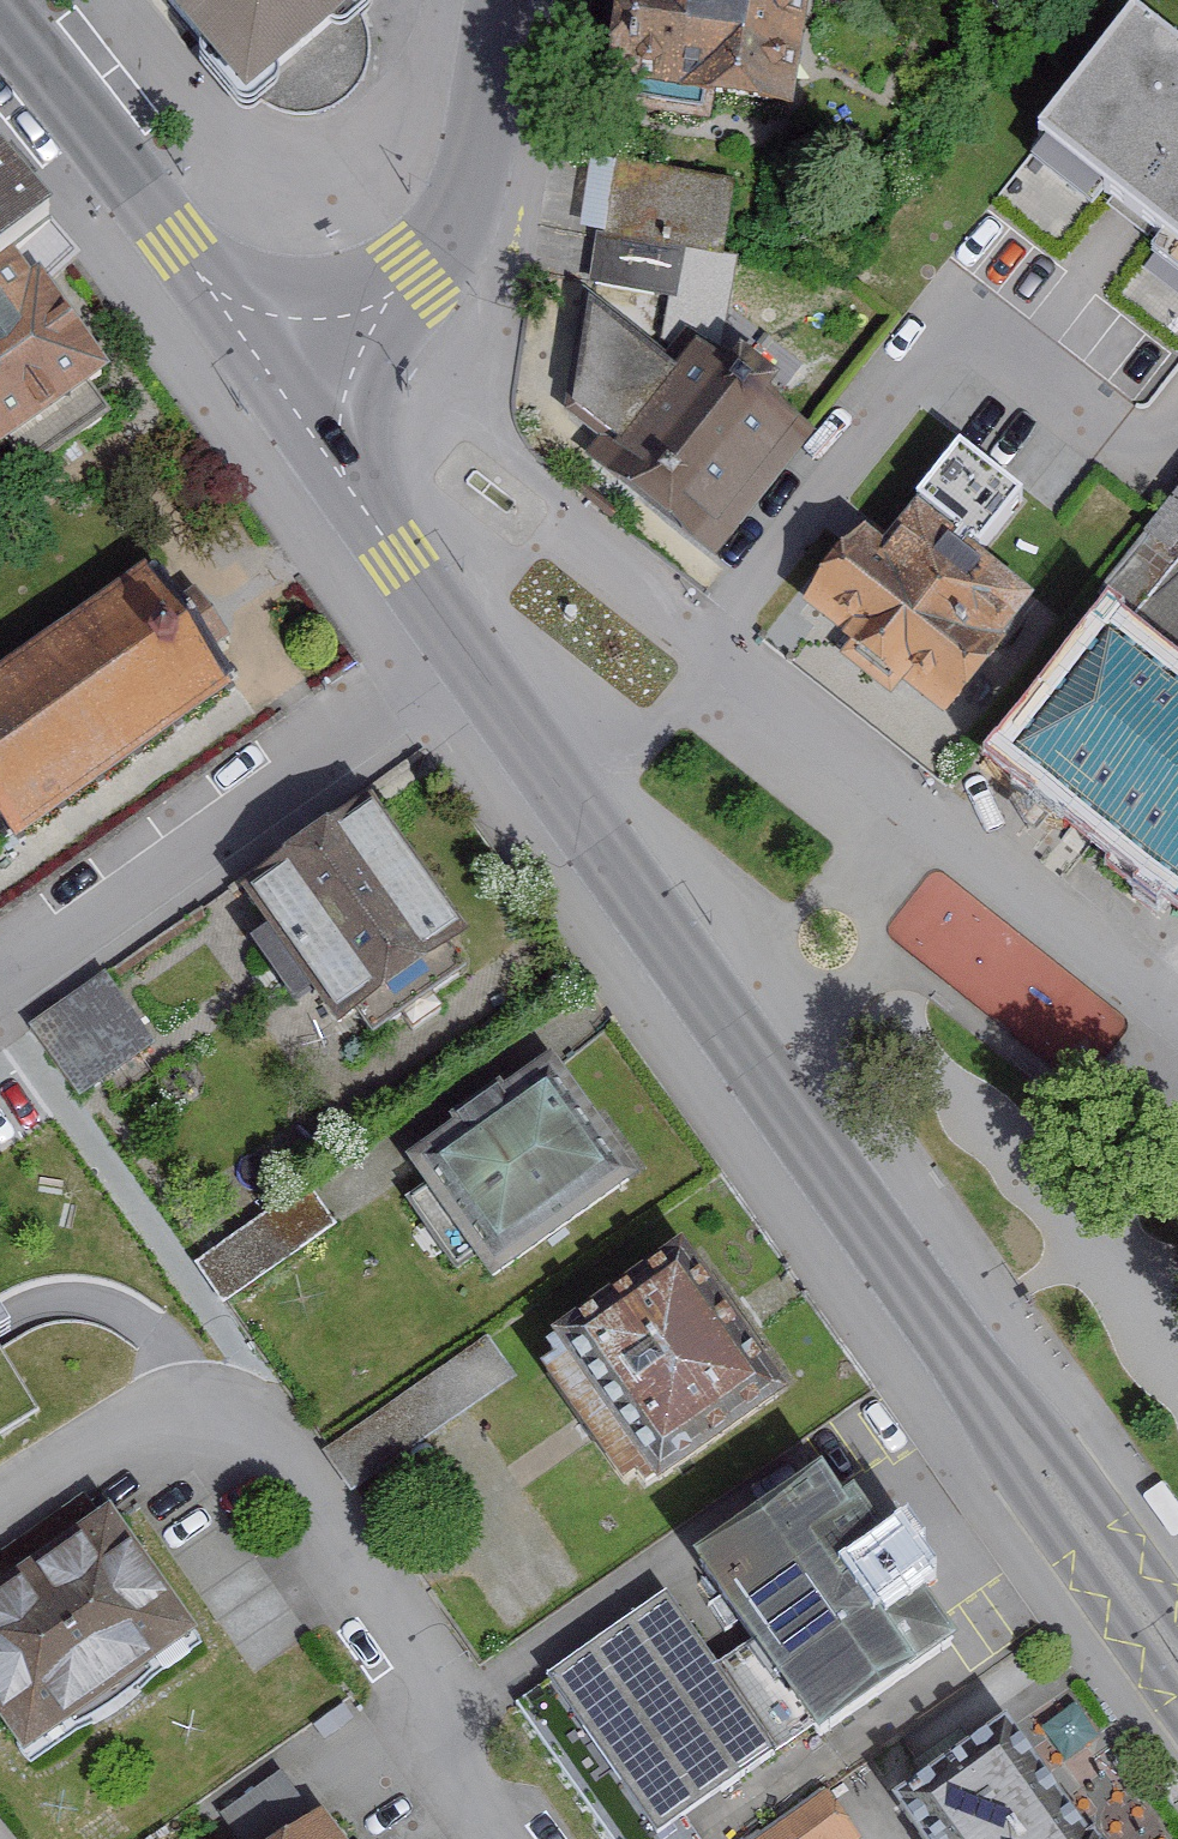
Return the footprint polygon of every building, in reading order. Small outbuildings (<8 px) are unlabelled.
[(256,129),(385,22),(367,0),(147,0),(256,129)] [(801,0),(628,0),(617,71),(786,97),(801,0)] [(1145,36),(1050,156),(1177,258),(1177,62),(1145,36)] [(732,182),(611,163),(593,279),(678,292),(685,245),(721,250),(732,182)] [(62,241),(0,166),(0,284),(62,241)] [(0,284),(0,462),(109,387),(41,288),(77,263),(62,241),(0,284)] [(602,311),(576,421),(637,470),(614,498),(707,573),(809,449),(708,367),(693,384),(602,311)] [(887,545),(864,527),(803,607),(946,716),(1039,595),(976,548),(1018,493),(960,449),(887,545)] [(1100,612),(1177,673),(1177,513),(1100,612)] [(0,693),(0,844),(12,860),(231,702),(208,671),(231,654),(195,605),(171,622),(146,587),(0,693)] [(1099,634),(995,766),(1177,908),(1177,696),(1099,634)] [(471,961),(363,826),(255,912),(363,1047),(471,961)] [(155,1034),(115,970),(33,1019),(72,1084),(155,1034)] [(634,1193),(545,1076),(405,1182),(494,1298),(634,1193)] [(335,1217),(303,1176),(196,1258),(228,1300),(335,1217)] [(789,1412),(683,1260),(542,1357),(648,1509),(789,1412)] [(958,1656),(832,1478),(701,1570),(827,1748),(958,1656)] [(30,1780),(205,1655),(111,1524),(0,1603),(0,1738),(30,1780)] [(614,1838),(699,1838),(682,1816),(774,1751),(663,1594),(515,1700),(614,1838)] [(1017,1733),(892,1814),(908,1838),(1085,1838),(1017,1733)] [(824,1801),(769,1838),(851,1838),(824,1801)] [(302,1838),(329,1838),(320,1826),(302,1838)]
